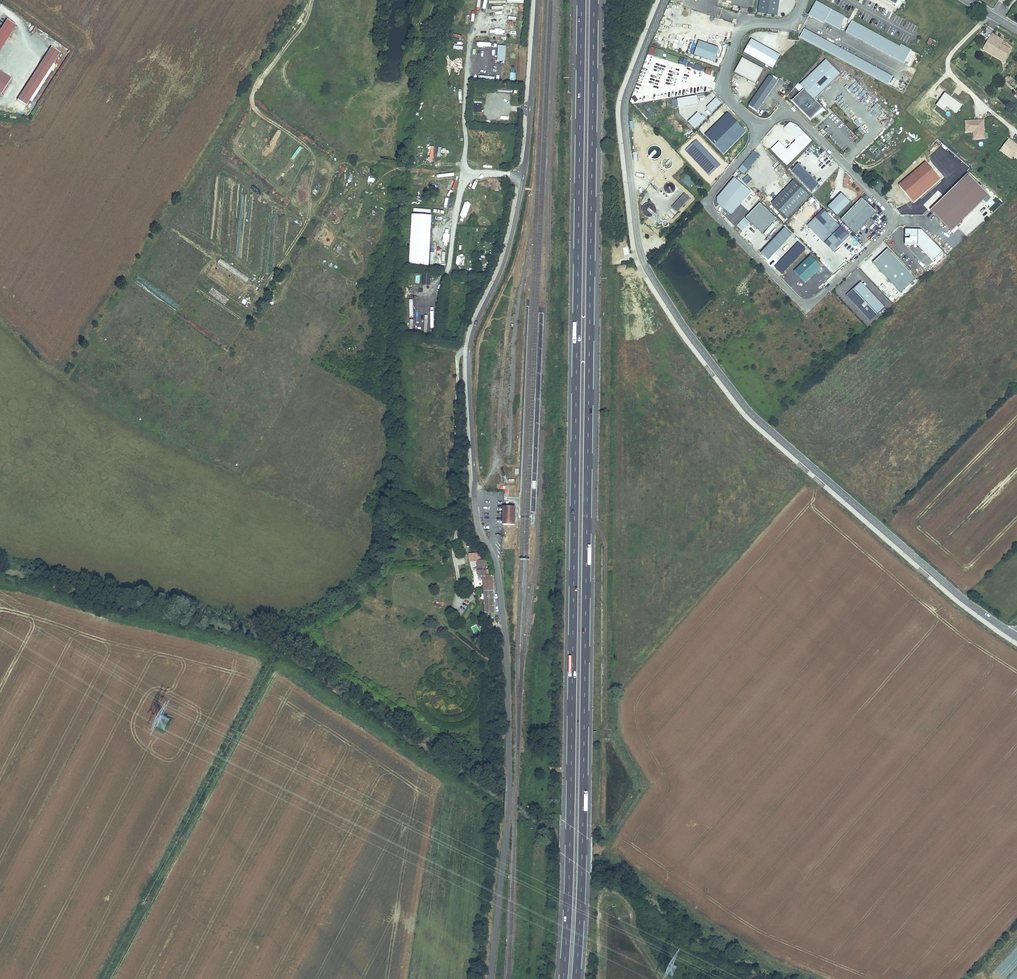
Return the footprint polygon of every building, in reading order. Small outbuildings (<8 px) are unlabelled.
[(779,0),(759,0),(757,13),(776,16),(779,0)] [(816,1),(808,15),(823,24),(825,21),(840,29),(844,17),(816,1)] [(16,27),(7,21),(0,33),(0,52),(16,27)] [(903,63),(911,50),(900,45),(899,47),(851,21),(845,32),(903,63)] [(799,37),(888,85),(892,77),(803,29),(799,37)] [(987,32),(985,37),(996,43),(999,38),(987,32)] [(985,37),(979,48),(1001,61),(1007,50),(996,43),(985,37)] [(779,56),(751,40),(743,53),(772,69),(779,56)] [(713,62),(718,49),(699,43),(694,56),(713,62)] [(497,61),(505,61),(505,46),(498,46),(497,61)] [(26,107),(60,54),(51,49),(17,101),(26,107)] [(661,59),(663,52),(656,49),(654,56),(661,59)] [(680,57),(678,64),(686,66),(688,60),(680,57)] [(755,85),(763,70),(741,58),(733,73),(755,85)] [(653,59),(651,65),(658,67),(660,61),(653,59)] [(814,100),(839,75),(824,59),(798,85),(802,89),(790,101),(809,120),(821,108),(814,100)] [(11,80),(0,73),(0,96),(1,96),(11,80)] [(756,112),(777,82),(769,77),(748,107),(756,112)] [(501,102),(509,103),(510,94),(502,93),(501,102)] [(961,106),(944,94),(935,106),(943,111),(945,107),(955,114),(961,106)] [(697,105),(696,97),(677,100),(679,108),(697,105)] [(711,113),(720,104),(715,99),(706,107),(711,113)] [(646,104),(643,107),(651,116),(654,113),(646,104)] [(809,120),(824,111),(821,108),(809,120)] [(694,128),(703,120),(697,113),(688,122),(694,128)] [(723,155),(746,132),(727,113),(704,136),(723,155)] [(880,123),(886,118),(882,113),(876,118),(880,123)] [(984,120),(965,121),(965,133),(972,133),(973,140),(985,139),(984,120)] [(786,166),(811,141),(796,126),(789,123),(783,129),(795,141),(786,150),(778,143),(770,150),(786,166)] [(1016,162),(1016,149),(1014,147),(1015,146),(1007,140),(998,151),(1003,154),(1004,152),(1011,157),(1016,162)] [(719,166),(696,141),(685,151),(708,176),(719,166)] [(910,201),(937,177),(925,163),(898,186),(910,201)] [(818,185),(798,165),(791,171),(811,192),(818,185)] [(950,232),(988,195),(967,174),(929,211),(950,232)] [(912,203),(939,179),(937,177),(910,201),(912,203)] [(730,216),(750,193),(734,179),(716,199),(717,204),(730,216)] [(786,219),(808,196),(793,181),(771,204),(786,219)] [(667,194),(669,194),(671,194),(673,193),(674,192),(675,190),(675,188),(675,187),(674,185),(673,183),(671,183),(669,182),(668,183),(666,183),(664,185),(664,186),(663,188),(663,190),(664,192),(666,193),(667,194)] [(766,197),(771,202),(777,196),(772,191),(766,197)] [(672,207),(677,212),(690,198),(684,193),(672,207)] [(836,217),(850,203),(841,194),(827,208),(836,217)] [(928,210),(938,199),(933,195),(923,205),(928,210)] [(861,198),(840,220),(855,234),(876,213),(861,198)] [(649,218),(651,218),(652,217),(654,216),(655,215),(656,213),(656,211),(656,210),(656,208),(655,206),(654,205),(652,204),(650,204),(648,204),(647,204),(645,205),(644,206),(643,208),(642,209),(642,211),(642,213),(643,214),(644,216),(645,217),(647,218),(649,218)] [(776,220),(759,204),(745,219),(761,235),(776,220)] [(849,237),(822,210),(806,226),(833,253),(849,237)] [(942,252),(920,230),(904,230),(904,236),(909,236),(909,239),(904,239),(904,245),(917,245),(933,261),(942,252)] [(915,279),(887,249),(872,263),(900,293),(915,279)] [(804,283),(821,268),(810,256),(793,272),(804,283)] [(422,285),(430,286),(431,274),(422,274),(422,285)] [(884,308),(860,282),(846,296),(870,321),(884,308)] [(514,525),(515,506),(503,506),(502,524),(514,525)] [(483,576),(485,592),(494,592),(493,576),(483,576)] [(494,592),(485,592),(486,613),(493,613),(494,592)]
